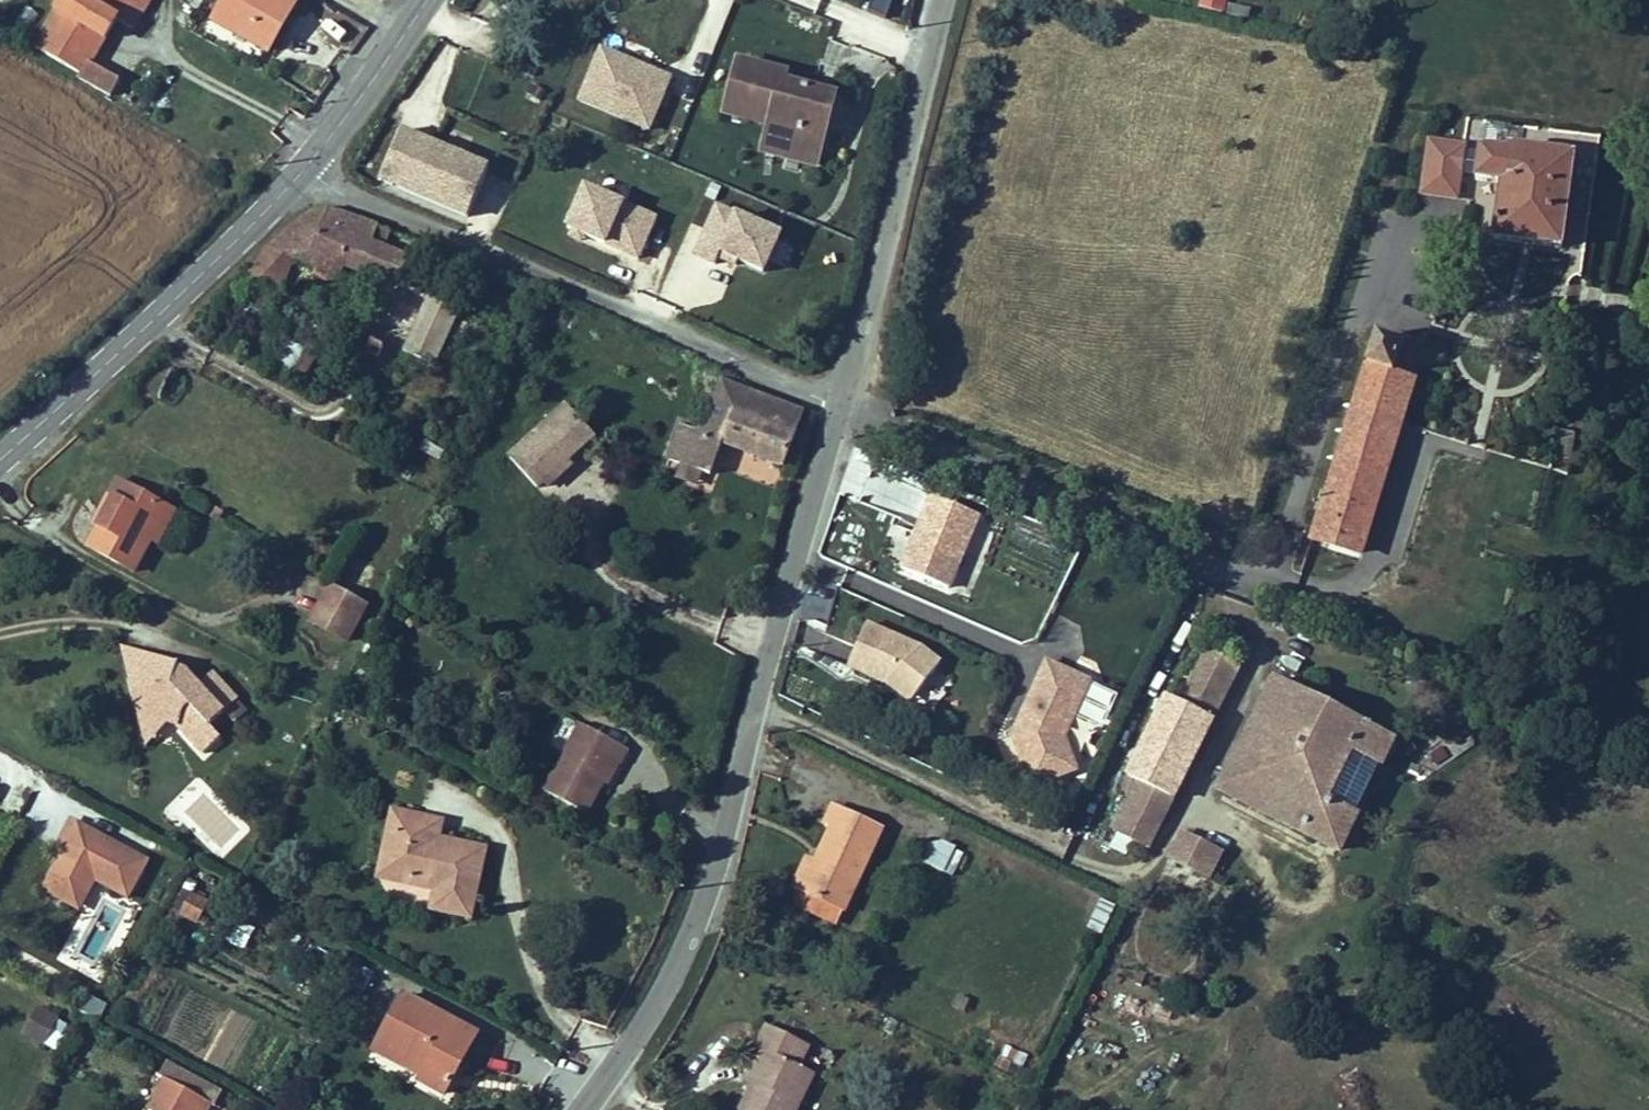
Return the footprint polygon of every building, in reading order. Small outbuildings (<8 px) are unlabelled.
[(35,33),(80,60),(77,64),(109,83),(118,68),(89,51),(116,7),(120,0),(56,0),(35,33)] [(116,7),(134,18),(145,0),(120,0),(116,7)] [(209,8),(261,40),(271,22),(265,17),(276,0),(214,0),(209,8)] [(265,17),(271,22),(276,25),(291,0),(276,0),(265,17)] [(870,10),(879,14),(884,0),(873,0),(870,10)] [(1197,8),(1224,12),(1226,0),(1198,0),(1197,8)] [(575,102),(649,132),(673,75),(599,45),(575,102)] [(779,66),(781,59),(734,48),(722,94),(777,109),(772,129),(814,140),(829,80),(779,66)] [(811,150),(814,140),(772,129),(777,109),(722,94),(721,99),(766,111),(760,136),(811,150)] [(462,207),(484,158),(399,122),(377,171),(462,207)] [(1457,201),(1467,143),(1426,136),(1416,194),(1457,201)] [(1478,150),(1474,181),(1484,182),(1494,183),(1498,183),(1490,240),(1558,249),(1572,157),(1517,150),(1518,138),(1507,137),(1506,153),(1478,150)] [(582,186),(563,232),(639,262),(657,215),(582,186)] [(305,245),(314,248),(391,279),(393,276),(401,255),(402,253),(376,242),(361,236),(368,219),(325,203),(311,204),(301,209),(266,240),(288,249),(301,254),(305,245)] [(712,203),(693,251),(765,279),(783,231),(712,203)] [(368,219),(361,236),(376,242),(383,224),(368,219)] [(246,263),(276,276),(288,249),(266,240),(246,263)] [(314,248),(305,245),(301,254),(310,258),(314,248)] [(408,282),(416,262),(401,255),(393,276),(408,282)] [(270,288),(276,276),(246,263),(237,274),(270,288)] [(1377,328),(1352,409),(1400,424),(1401,423),(1414,381),(1392,374),(1405,335),(1377,328)] [(381,348),(385,338),(375,333),(370,343),(381,348)] [(301,380),(314,354),(288,341),(274,367),(301,380)] [(716,380),(719,368),(703,361),(698,373),(716,380)] [(803,402),(723,373),(706,417),(704,422),(696,420),(681,414),(669,448),(690,455),(695,443),(714,451),(722,432),(782,455),(803,402)] [(592,433),(564,404),(509,458),(537,487),(543,481),(565,459),(592,433)] [(1352,409),(1328,484),(1377,499),(1400,424),(1352,409)] [(714,451),(695,443),(690,455),(709,463),(714,451)] [(569,463),(565,459),(543,481),(546,485),(569,463)] [(104,493),(111,497),(96,524),(85,543),(131,568),(147,538),(165,506),(112,478),(104,493)] [(1368,527),(1377,499),(1328,484),(1319,512),(1368,527)] [(104,493),(89,520),(96,524),(111,497),(104,493)] [(947,590),(975,521),(927,501),(912,537),(917,539),(904,572),(947,590)] [(147,538),(153,542),(171,509),(165,506),(147,538)] [(1319,512),(1311,539),(1360,553),(1368,527),(1319,512)] [(904,572),(917,539),(912,537),(899,570),(904,572)] [(348,550),(332,582),(366,599),(382,567),(348,550)] [(1537,585),(1541,574),(1529,569),(1525,580),(1537,585)] [(346,639),(364,605),(327,585),(308,619),(346,639)] [(915,650),(862,627),(844,667),(882,682),(886,677),(911,694),(933,664),(915,650)] [(1211,636),(1182,699),(1211,713),(1241,651),(1211,636)] [(122,640),(129,667),(150,649),(122,640)] [(196,676),(182,659),(150,649),(129,667),(139,705),(169,711),(176,713),(200,742),(218,727),(207,714),(233,689),(211,663),(196,676)] [(1054,782),(1095,679),(1044,659),(1003,761),(1054,782)] [(1331,844),(1386,735),(1268,675),(1212,783),(1331,844)] [(1131,763),(1144,769),(1175,784),(1211,713),(1182,699),(1166,691),(1131,763)] [(169,711),(139,705),(145,734),(169,711)] [(574,714),(537,780),(580,803),(596,771),(607,750),(613,753),(614,754),(622,739),(574,714)] [(607,750),(596,771),(602,774),(613,753),(607,750)] [(1149,837),(1175,784),(1144,769),(1117,822),(1149,837)] [(828,799),(820,815),(828,819),(811,855),(797,883),(838,902),(876,821),(828,799)] [(386,820),(393,822),(397,805),(391,803),(386,820)] [(377,857),(402,864),(411,880),(431,885),(438,906),(464,913),(482,843),(446,834),(445,841),(434,838),(437,831),(440,816),(397,805),(393,822),(386,820),(377,857)] [(142,856),(66,814),(50,842),(59,847),(37,887),(73,907),(89,878),(121,895),(142,856)] [(446,834),(437,831),(434,838),(445,841),(446,834)] [(942,834),(922,839),(915,852),(942,866),(955,840),(942,834)] [(1206,876),(1217,853),(1178,834),(1166,857),(1206,876)] [(797,883),(811,855),(802,851),(789,879),(797,883)] [(374,870),(411,880),(402,864),(377,857),(374,870)] [(427,903),(438,906),(431,885),(427,903)] [(187,891),(176,917),(201,927),(211,901),(187,891)] [(1105,933),(1111,905),(1098,902),(1091,930),(1105,933)] [(251,928),(234,925),(231,946),(248,948),(251,928)] [(379,1029),(426,1055),(422,1063),(420,1068),(444,1081),(476,1023),(404,983),(379,1029)] [(959,1009),(964,997),(953,991),(948,1004),(959,1009)] [(84,993),(77,1011),(99,1021),(107,1003),(84,993)] [(43,1033),(55,1009),(34,998),(21,1021),(43,1033)] [(761,1040),(771,1044),(756,1075),(751,1072),(734,1107),(740,1109),(785,1109),(808,1063),(794,1056),(803,1036),(763,1016),(753,1036),(761,1040)] [(422,1063),(426,1055),(379,1029),(374,1038),(422,1063)] [(747,1070),(751,1072),(756,1075),(771,1044),(761,1040),(748,1066),(747,1070)] [(1000,1062),(1021,1070),(1027,1054),(1006,1046),(1000,1062)] [(156,1072),(140,1103),(153,1109),(187,1109),(196,1094),(156,1072)] [(196,1094),(187,1109),(194,1109),(201,1097),(196,1094)]
